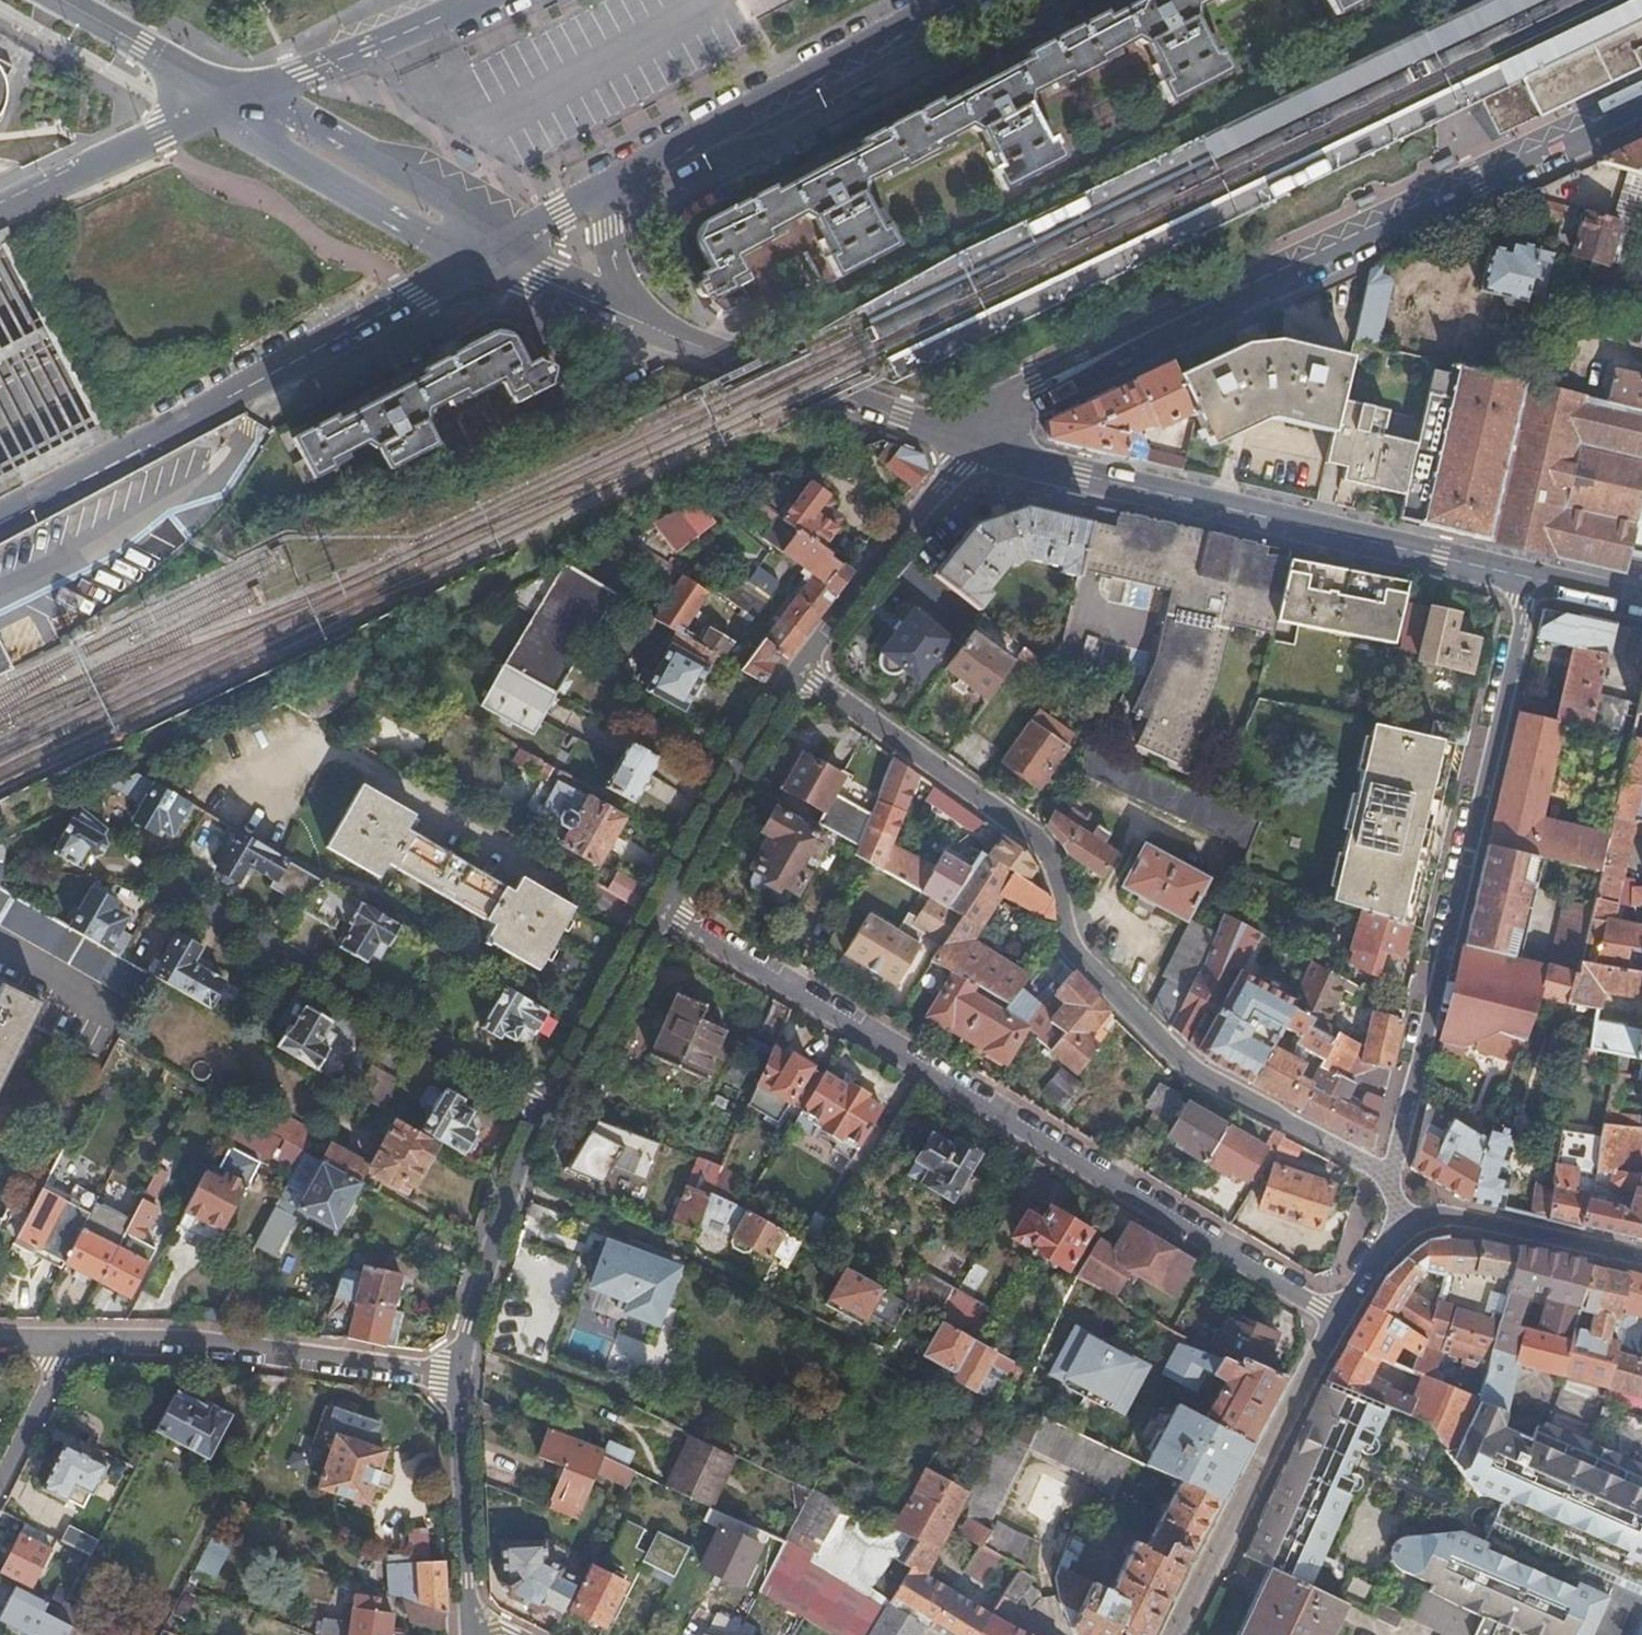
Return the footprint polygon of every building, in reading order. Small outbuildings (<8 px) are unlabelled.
[(1105,17),(1120,45),(1132,38),(1143,44),(1144,43),(1154,61),(1149,64),(1157,80),(1157,82),(1167,101),(1227,69),(1217,50),(1216,50),(1207,34),(1202,36),(1192,18),(1194,17),(1195,5),(1205,0),(1137,0),(1105,17)] [(1334,14),(1360,0),(1326,0),(1334,14)] [(707,294),(709,299),(731,287),(746,279),(734,256),(768,238),(768,237),(784,229),(781,222),(800,212),(810,217),(812,217),(821,236),(816,239),(825,255),(824,256),(835,276),(895,244),(884,224),(883,224),(875,209),(869,212),(859,193),(862,191),(862,180),(882,169),(885,175),(950,141),(948,135),(966,125),(975,131),(977,130),(988,149),(983,152),(992,169),(991,169),(1001,188),(1061,156),(1051,137),(1049,138),(1041,121),(1036,124),(1026,105),(1028,104),(1028,93),(1048,82),(1051,87),(1066,79),(1068,80),(1100,63),(1100,62),(1116,54),(1114,48),(1120,45),(1105,17),(1102,10),(1061,32),(1060,33),(1023,53),(1026,58),(938,104),(935,98),(894,120),(857,139),(860,145),(773,191),(771,186),(728,207),(722,197),(696,211),(694,213),(691,215),(690,216),(688,218),(687,220),(685,222),(685,224),(684,226),(683,229),(683,230),(682,233),(682,235),(681,237),(682,240),(682,242),(683,245),(683,247),(697,274),(697,275),(699,278),(697,279),(696,280),(695,281),(695,283),(694,285),(694,287),(694,289),(695,290),(697,292),(698,294),(700,295),(702,295),(704,295),(706,295),(707,294)] [(1482,97),(1485,102),(1494,122),(1500,133),(1641,65),(1641,20),(1548,65),(1482,97)] [(1596,161),(1628,170),(1641,174),(1641,139),(1596,161)] [(1449,160),(1430,170),(1434,178),(1453,167),(1449,160)] [(1628,170),(1614,220),(1617,221),(1641,228),(1641,174),(1628,170)] [(1524,212),(1560,224),(1564,206),(1527,195),(1518,199),(1524,212)] [(1372,198),(1353,207),(1357,215),(1376,206),(1372,198)] [(1571,255),(1605,265),(1617,221),(1614,220),(1584,211),(1571,255)] [(1553,254),(1537,250),(1537,248),(1509,241),(1506,251),(1491,247),(1480,291),(1503,297),(1501,301),(1505,306),(1517,309),(1523,304),(1532,269),(1548,273),(1553,254)] [(1381,264),(1367,270),(1351,338),(1376,344),(1390,283),(1387,277),(1378,275),(1381,264)] [(731,287),(709,299),(711,301),(721,308),(740,298),(738,294),(750,287),(746,279),(731,287)] [(291,438),(312,477),(329,469),(328,467),(345,459),(342,453),(361,444),(372,449),(375,447),(387,469),(435,445),(424,422),(426,421),(428,408),(446,399),(449,403),(465,396),(465,397),(500,379),(512,402),(527,395),(528,396),(551,384),(548,378),(549,377),(550,376),(551,375),(552,373),(552,372),(553,370),(553,369),(552,368),(552,366),(551,365),(550,363),(548,362),(546,361),(545,361),(543,361),(542,361),(540,362),(537,357),(535,358),(522,333),(521,330),(520,329),(518,327),(517,326),(515,324),(513,323),(510,322),(507,321),(505,320),(502,320),(500,320),(497,320),(495,320),(492,321),(490,321),(455,338),(460,349),(419,371),(421,376),(335,422),(332,416),(291,438)] [(1338,396),(1346,358),(1274,340),(1242,344),(1176,375),(1191,409),(1193,414),(1200,427),(1196,429),(1200,437),(1203,435),(1208,444),(1265,418),(1329,435),(1338,396)] [(1398,519),(1418,524),(1485,539),(1623,571),(1627,556),(1641,559),(1641,409),(1606,401),(1522,380),(1455,363),(1433,358),(1426,386),(1427,386),(1415,441),(1403,495),(1398,519)] [(1047,439),(1127,457),(1131,441),(1125,440),(1126,434),(1143,426),(1149,439),(1159,434),(1155,425),(1187,411),(1189,416),(1193,414),(1191,409),(1176,375),(1170,362),(1133,380),(1046,420),(1047,439)] [(1613,371),(1606,401),(1641,409),(1641,378),(1613,371)] [(1403,495),(1415,441),(1381,434),(1387,408),(1338,396),(1329,435),(1323,461),(1343,466),(1340,480),(1403,495)] [(922,453),(887,441),(874,456),(911,485),(926,469),(922,453)] [(1131,441),(1127,457),(1180,470),(1183,458),(1135,447),(1136,442),(1131,441)] [(814,515),(824,500),(826,498),(806,483),(779,519),(820,549),(834,530),(831,528),(814,515)] [(733,500),(741,490),(732,484),(718,490),(732,501),(733,500)] [(771,513),(741,490),(733,500),(770,528),(762,540),(811,575),(835,594),(850,574),(827,556),(828,556),(820,549),(779,519),(771,513)] [(697,500),(651,522),(673,552),(713,522),(697,500)] [(814,515),(831,528),(838,520),(825,510),(829,504),(824,500),(814,515)] [(970,522),(929,573),(975,609),(987,593),(983,589),(1005,563),(1007,564),(1008,564),(1010,564),(1012,563),(1013,563),(1016,562),(1019,560),(1019,556),(1055,565),(1054,570),(1074,575),(1076,569),(1087,521),(1022,506),(1008,511),(992,515),(970,522)] [(1144,718),(1133,744),(1177,764),(1212,681),(1226,622),(1270,632),(1274,617),(1288,555),(1264,550),(1265,544),(1113,510),(1110,526),(1087,521),(1076,569),(1165,590),(1149,659),(1127,710),(1144,718)] [(674,571),(622,536),(604,545),(666,584),(674,571)] [(174,540),(132,573),(141,585),(184,551),(174,540)] [(1401,599),(1405,583),(1288,555),(1274,617),(1392,644),(1401,599)] [(614,594),(563,564),(508,591),(514,604),(532,614),(502,664),(502,665),(554,693),(614,594)] [(795,596),(821,613),(835,594),(811,575),(795,596)] [(705,594),(679,577),(654,618),(654,619),(678,632),(680,634),(705,594)] [(724,593),(744,613),(760,596),(740,577),(724,593)] [(795,596),(761,641),(778,651),(777,652),(787,657),(821,613),(795,596)] [(1455,613),(1401,599),(1392,644),(1391,645),(1418,650),(1417,658),(1469,671),(1477,639),(1463,636),(1462,625),(1453,623),(1455,613)] [(1613,624),(1541,607),(1534,636),(1573,646),(1555,719),(1562,721),(1588,727),(1596,695),(1605,657),(1606,654),(1613,624)] [(899,620),(878,647),(904,666),(916,676),(946,637),(910,609),(901,622),(899,620)] [(654,618),(645,613),(641,620),(650,625),(654,619),(654,618)] [(973,624),(980,629),(988,619),(980,613),(973,624)] [(1626,627),(1613,624),(1606,654),(1605,657),(1618,660),(1620,659),(1626,627)] [(711,629),(701,646),(715,655),(720,658),(731,641),(711,629)] [(1639,630),(1633,660),(1635,664),(1641,666),(1641,631),(1639,630)] [(943,667),(984,698),(1009,661),(968,631),(943,667)] [(680,634),(678,632),(645,689),(683,711),(715,655),(701,646),(680,634)] [(778,651),(761,641),(740,669),(760,681),(777,652),(778,651)] [(12,669),(0,645),(0,675),(12,669)] [(1021,645),(1015,653),(1030,664),(1035,657),(1021,645)] [(904,666),(878,647),(876,650),(875,652),(875,656),(875,659),(876,662),(877,665),(879,667),(881,669),(883,671),(886,672),(890,673),(893,673),(895,672),(898,671),(900,669),(902,668),(904,666)] [(479,706),(531,735),(554,693),(502,665),(479,706)] [(1588,727),(1628,737),(1631,724),(1634,713),(1635,704),(1596,695),(1588,727)] [(1025,720),(999,758),(1038,785),(1050,767),(1055,759),(1064,747),(1070,732),(1035,708),(1026,720),(1025,720)] [(1505,764),(1549,775),(1562,721),(1555,719),(1517,710),(1505,764)] [(1433,718),(1429,735),(1453,741),(1464,743),(1468,726),(1433,718)] [(1360,909),(1408,923),(1411,924),(1426,859),(1413,856),(1417,841),(1421,842),(1428,815),(1423,814),(1426,798),(1439,801),(1453,741),(1429,735),(1370,722),(1329,900),(1360,909)] [(1628,737),(1641,739),(1641,726),(1631,724),(1628,737)] [(1628,737),(1618,782),(1641,785),(1641,739),(1628,737)] [(628,742),(603,787),(631,803),(657,758),(628,742)] [(544,783),(552,788),(562,772),(519,748),(512,761),(546,779),(544,783)] [(783,790),(821,812),(832,792),(842,775),(800,751),(789,771),(792,773),(783,790)] [(892,755),(869,812),(856,847),(853,852),(930,897),(945,905),(972,863),(950,849),(945,854),(942,852),(933,867),(889,844),(917,774),(892,755)] [(1061,763),(1055,759),(1050,767),(1055,771),(1061,763)] [(1540,817),(1549,775),(1505,764),(1486,844),(1531,855),(1545,858),(1598,870),(1607,832),(1540,817)] [(1618,782),(1611,817),(1641,822),(1641,785),(1618,782)] [(187,803),(153,783),(131,820),(151,832),(156,825),(169,833),(187,803)] [(361,784),(325,846),(378,877),(387,862),(494,925),(485,939),(538,970),(574,908),(522,877),(513,892),(406,829),(414,815),(361,784)] [(941,790),(932,803),(965,826),(974,813),(941,790)] [(815,824),(825,829),(856,847),(869,812),(842,797),(832,792),(821,812),(815,824)] [(560,844),(597,865),(623,818),(587,797),(576,816),(568,812),(562,812),(558,818),(560,825),(568,829),(560,844)] [(107,827),(77,805),(58,837),(59,838),(50,851),(53,853),(61,858),(79,869),(88,854),(91,857),(99,853),(104,844),(104,836),(103,834),(107,827)] [(1051,810),(1045,823),(1064,850),(1064,853),(1068,855),(1100,875),(1113,851),(1100,842),(1107,832),(1069,807),(1062,817),(1051,810)] [(749,887),(781,904),(789,891),(794,894),(823,841),(796,826),(797,823),(774,810),(762,831),(769,835),(750,869),(755,871),(749,883),(749,887)] [(1611,817),(1607,832),(1598,870),(1592,898),(1609,901),(1629,904),(1641,902),(1641,887),(1631,887),(1621,881),(1632,833),(1641,834),(1641,822),(1611,817)] [(267,886),(302,907),(319,880),(230,828),(222,842),(229,846),(216,869),(220,872),(218,875),(219,877),(227,882),(230,881),(232,878),(235,881),(246,863),(272,878),(267,886)] [(1003,834),(987,856),(1024,881),(1036,866),(1023,848),(1003,834)] [(1592,898),(1598,870),(1545,858),(1531,855),(1486,844),(1463,944),(1522,959),(1545,964),(1547,965),(1574,972),(1575,972),(1578,959),(1582,940),(1590,906),(1592,898)] [(1205,879),(1141,845),(1118,887),(1138,898),(1134,904),(1147,910),(1151,904),(1182,921),(1205,879)] [(980,851),(972,863),(945,905),(961,915),(941,943),(930,959),(953,971),(976,984),(1007,1001),(1015,991),(1029,975),(971,940),(1001,894),(1046,917),(1052,917),(1050,899),(1042,894),(1024,881),(987,856),(980,851)] [(61,858),(53,853),(50,858),(58,863),(61,858)] [(616,871),(606,889),(636,906),(646,888),(616,871)] [(399,926),(319,880),(302,907),(300,911),(331,930),(337,919),(349,926),(336,947),(364,964),(377,941),(387,947),(399,926)] [(0,889),(0,923),(54,954),(67,928),(0,889)] [(68,928),(104,949),(123,919),(108,910),(112,903),(90,890),(68,928)] [(911,925),(921,932),(941,943),(961,915),(945,905),(930,897),(916,918),(911,925)] [(1606,918),(1609,901),(1592,898),(1590,906),(1582,940),(1597,944),(1593,961),(1641,970),(1641,925),(1606,918)] [(1348,962),(1363,971),(1373,974),(1378,957),(1373,956),(1375,950),(1397,957),(1408,923),(1360,909),(1348,949),(1351,950),(1348,962)] [(915,942),(921,932),(911,925),(916,918),(906,912),(895,930),(915,942)] [(1205,1060),(1246,1081),(1267,1046),(1270,1040),(1274,1034),(1278,1026),(1291,1004),(1290,1003),(1292,1000),(1238,971),(1259,932),(1220,912),(1212,934),(1203,957),(1204,958),(1170,1024),(1196,1051),(1205,1060)] [(919,945),(915,942),(895,930),(866,913),(842,953),(894,985),(919,945)] [(1203,957),(1212,934),(1188,922),(1162,975),(1167,977),(1153,1007),(1170,1024),(1204,958),(1203,957)] [(836,924),(825,948),(840,955),(851,931),(836,924)] [(121,959),(118,957),(104,949),(68,928),(67,928),(54,954),(136,1002),(149,975),(121,959)] [(151,976),(206,1008),(221,982),(190,964),(198,949),(194,947),(196,944),(194,940),(185,934),(180,935),(179,937),(175,935),(151,976)] [(1447,1013),(1441,1037),(1439,1047),(1461,1054),(1464,1043),(1497,1030),(1522,1038),(1538,994),(1565,1000),(1574,972),(1547,965),(1545,964),(1522,959),(1463,944),(1456,973),(1459,974),(1460,976),(1463,981),(1456,1007),(1449,1013),(1447,1013)] [(437,972),(445,958),(436,953),(428,967),(437,972)] [(1310,959),(1292,1000),(1290,1003),(1291,1004),(1313,1016),(1309,1024),(1333,1038),(1322,1059),(1320,1064),(1344,1076),(1346,1072),(1351,1075),(1374,1065),(1389,1068),(1401,1017),(1366,1008),(1362,1022),(1356,1021),(1354,1027),(1356,1027),(1354,1034),(1359,1035),(1358,1040),(1326,1022),(1345,978),(1310,959)] [(1593,961),(1578,959),(1575,972),(1574,972),(1565,1000),(1597,1007),(1600,992),(1641,998),(1641,970),(1593,961)] [(1024,1026),(1050,1045),(1065,1028),(1093,994),(1070,970),(1055,989),(1054,994),(1034,1006),(1015,991),(1007,1001),(976,984),(969,996),(981,1002),(1024,1026)] [(926,1015),(947,1027),(949,1023),(964,1032),(981,1002),(969,996),(976,984),(953,971),(926,1015)] [(0,986),(0,1079),(37,1004),(0,986)] [(478,1030),(497,1041),(500,1035),(512,1042),(515,1037),(529,1034),(532,1036),(536,1030),(542,1018),(546,1012),(503,987),(478,1030)] [(650,1054),(703,1077),(724,1029),(701,1018),(706,1006),(676,993),(650,1054)] [(1105,1006),(1093,994),(1065,1028),(1050,1045),(1049,1047),(1076,1071),(1096,1045),(1083,1034),(1088,1028),(1090,1030),(1107,1008),(1105,1006)] [(759,1032),(775,1039),(788,1008),(773,999),(759,1032)] [(981,1002),(964,1032),(988,1046),(985,1051),(986,1052),(985,1055),(997,1062),(999,1059),(1003,1061),(1024,1026),(981,1002)] [(1291,1004),(1278,1026),(1297,1036),(1292,1044),(1322,1059),(1333,1038),(1309,1024),(1313,1016),(1291,1004)] [(286,1025),(274,1047),(314,1070),(327,1049),(317,1043),(330,1022),(303,1006),(291,1027),(286,1025)] [(542,1018),(536,1030),(540,1032),(543,1031),(546,1025),(546,1021),(542,1018)] [(949,1023),(947,1027),(985,1051),(988,1046),(964,1032),(949,1023)] [(1636,1058),(1640,1033),(1593,1023),(1589,1048),(1636,1058)] [(1321,1123),(1370,1149),(1377,1119),(1382,1099),(1366,1092),(1359,1109),(1346,1102),(1354,1085),(1386,1081),(1389,1068),(1374,1065),(1351,1075),(1346,1072),(1344,1076),(1320,1064),(1319,1064),(1309,1084),(1295,1076),(1302,1064),(1273,1049),(1276,1043),(1270,1040),(1267,1046),(1246,1081),(1297,1107),(1296,1110),(1321,1123)] [(790,1057),(771,1047),(746,1106),(775,1121),(787,1101),(800,1109),(821,1073),(791,1055),(790,1057)] [(1553,1187),(1546,1220),(1564,1224),(1578,1226),(1578,1224),(1584,1192),(1586,1185),(1589,1167),(1594,1138),(1599,1112),(1603,1089),(1609,1057),(1578,1051),(1553,1187)] [(365,1100),(379,1107),(395,1080),(369,1064),(352,1092),(365,1100)] [(1058,1070),(1050,1080),(1069,1095),(1077,1086),(1058,1070)] [(822,1072),(821,1073),(800,1109),(791,1122),(806,1131),(812,1121),(816,1124),(810,1135),(816,1139),(819,1133),(822,1128),(837,1137),(834,1142),(831,1147),(850,1159),(881,1107),(864,1096),(866,1093),(848,1082),(846,1086),(822,1072)] [(1069,1095),(1050,1080),(1039,1093),(1062,1112),(1073,1099),(1069,1095)] [(1169,1112),(1178,1098),(1179,1095),(1159,1083),(1146,1105),(1155,1111),(1143,1132),(1135,1128),(1119,1157),(1137,1167),(1169,1112)] [(1478,1113),(1430,1085),(1420,1128),(1415,1150),(1408,1167),(1465,1200),(1478,1163),(1486,1140),(1469,1130),(1478,1113)] [(1636,1175),(1638,1174),(1641,1155),(1641,1152),(1635,1151),(1640,1128),(1634,1127),(1638,1106),(1631,1105),(1631,1101),(1623,1099),(1624,1092),(1603,1089),(1599,1112),(1594,1138),(1589,1167),(1636,1175)] [(418,1130),(462,1155),(465,1149),(469,1151),(472,1150),(475,1144),(475,1140),(472,1138),(475,1133),(470,1130),(466,1118),(469,1113),(458,1106),(461,1101),(442,1090),(418,1130)] [(1183,1146),(1204,1159),(1224,1125),(1178,1098),(1169,1112),(1178,1117),(1168,1134),(1185,1143),(1183,1146)] [(361,1107),(374,1114),(381,1114),(383,1110),(379,1107),(365,1100),(361,1107)] [(1478,1163),(1465,1200),(1465,1201),(1499,1209),(1508,1174),(1506,1174),(1508,1168),(1502,1166),(1514,1133),(1509,1131),(1518,1107),(1500,1100),(1486,1140),(1478,1163)] [(268,1112),(260,1126),(300,1151),(300,1152),(302,1153),(310,1139),(311,1138),(268,1112)] [(227,1134),(267,1158),(270,1153),(292,1167),(300,1152),(300,1151),(239,1114),(227,1134)] [(647,1181),(661,1143),(596,1119),(565,1168),(602,1183),(612,1168),(647,1181)] [(358,1183),(375,1192),(382,1181),(407,1195),(435,1145),(393,1121),(368,1165),(329,1143),(326,1149),(319,1162),(358,1183)] [(1228,1169),(1244,1178),(1249,1168),(1258,1173),(1271,1152),(1224,1125),(1204,1159),(1226,1172),(1228,1169)] [(837,1137),(822,1128),(819,1133),(834,1142),(837,1137)] [(980,1180),(968,1173),(979,1155),(957,1141),(955,1145),(937,1134),(935,1138),(933,1136),(910,1175),(949,1198),(948,1200),(970,1214),(981,1196),(973,1191),(980,1180)] [(319,1162),(326,1149),(310,1139),(302,1153),(319,1162)] [(175,1224),(211,1243),(219,1228),(221,1228),(242,1188),(243,1189),(245,1186),(258,1161),(228,1145),(213,1174),(204,1169),(175,1224)] [(300,1193),(319,1162),(302,1153),(300,1152),(292,1167),(283,1184),(300,1193)] [(688,1186),(708,1194),(709,1194),(721,1166),(699,1158),(688,1186)] [(358,1183),(319,1162),(300,1193),(293,1209),(333,1231),(358,1183)] [(1259,1206),(1317,1225),(1331,1183),(1273,1164),(1259,1206)] [(1633,1188),(1636,1175),(1589,1167),(1586,1185),(1630,1194),(1626,1213),(1619,1208),(1611,1206),(1612,1198),(1584,1192),(1578,1224),(1606,1230),(1630,1236),(1641,1238),(1641,1190),(1633,1188)] [(97,1282),(129,1298),(154,1249),(138,1241),(155,1209),(148,1206),(165,1173),(156,1168),(128,1222),(97,1282)] [(87,1214),(93,1204),(71,1193),(69,1197),(50,1187),(57,1175),(49,1171),(39,1189),(87,1214)] [(1638,1174),(1636,1175),(1633,1188),(1641,1190),(1641,1175),(1638,1174)] [(1534,1184),(1530,1216),(1546,1220),(1553,1187),(1534,1184)] [(708,1194),(688,1186),(674,1221),(675,1221),(682,1224),(677,1236),(690,1241),(697,1222),(708,1194)] [(26,1215),(15,1236),(11,1243),(32,1254),(35,1249),(62,1263),(87,1214),(39,1189),(26,1215)] [(709,1194),(708,1194),(697,1222),(720,1233),(721,1230),(731,1235),(728,1241),(729,1247),(740,1253),(747,1252),(749,1248),(766,1258),(768,1253),(779,1259),(788,1264),(799,1244),(798,1243),(709,1194)] [(1232,1225),(1249,1235),(1262,1212),(1245,1201),(1232,1225)] [(85,1276),(97,1282),(128,1222),(93,1203),(93,1204),(87,1214),(62,1263),(61,1264),(74,1270),(85,1276)] [(26,1215),(8,1205),(0,1220),(0,1228),(15,1236),(26,1215)] [(1011,1237),(1065,1269),(1088,1231),(1048,1207),(1039,1222),(1025,1214),(1011,1237)] [(799,1244),(815,1253),(832,1225),(815,1215),(798,1243),(799,1244)] [(677,1236),(682,1224),(675,1221),(670,1233),(677,1236)] [(1097,1240),(1076,1275),(1112,1294),(1128,1269),(1170,1294),(1190,1261),(1129,1224),(1114,1250),(1097,1240)] [(1444,1277),(1445,1241),(1446,1237),(1426,1242),(1413,1251),(1405,1258),(1383,1279),(1369,1304),(1368,1305),(1347,1343),(1379,1355),(1390,1360),(1398,1343),(1417,1352),(1421,1343),(1423,1337),(1435,1306),(1407,1290),(1421,1270),(1444,1277)] [(1482,1371),(1487,1349),(1486,1349),(1497,1312),(1504,1292),(1507,1282),(1517,1249),(1516,1249),(1509,1247),(1498,1245),(1477,1242),(1477,1244),(1445,1241),(1444,1277),(1444,1282),(1437,1299),(1435,1306),(1423,1337),(1421,1343),(1437,1351),(1428,1376),(1477,1396),(1482,1371)] [(673,1268),(605,1242),(589,1286),(616,1297),(627,1301),(623,1310),(653,1322),(673,1268)] [(1521,1327),(1533,1330),(1566,1338),(1570,1326),(1575,1307),(1588,1264),(1581,1262),(1582,1257),(1551,1251),(1516,1244),(1516,1249),(1517,1249),(1507,1282),(1504,1292),(1497,1312),(1486,1349),(1487,1349),(1511,1357),(1521,1327)] [(61,1264),(62,1263),(35,1249),(32,1254),(59,1269),(61,1264)] [(866,1258),(856,1276),(876,1286),(885,1268),(866,1258)] [(776,1264),(785,1269),(788,1264),(779,1259),(776,1264)] [(971,1261),(961,1288),(976,1293),(986,1266),(971,1261)] [(1626,1274),(1624,1273),(1621,1273),(1588,1264),(1575,1307),(1590,1312),(1588,1316),(1583,1314),(1580,1323),(1586,1325),(1584,1331),(1570,1326),(1566,1338),(1556,1374),(1602,1386),(1610,1350),(1613,1339),(1618,1305),(1626,1274)] [(906,1303),(876,1286),(856,1276),(837,1265),(831,1276),(836,1280),(822,1305),(859,1325),(866,1313),(892,1328),(906,1303)] [(361,1284),(357,1303),(390,1310),(398,1274),(365,1267),(361,1284)] [(906,1303),(938,1321),(956,1292),(911,1268),(895,1297),(906,1303)] [(85,1276),(74,1270),(70,1277),(81,1283),(85,1276)] [(1641,1396),(1641,1276),(1625,1271),(1624,1273),(1626,1274),(1618,1305),(1613,1339),(1610,1350),(1602,1386),(1635,1395),(1641,1396)] [(354,1302),(357,1303),(361,1284),(339,1279),(332,1297),(354,1302)] [(956,1292),(938,1321),(942,1323),(970,1339),(986,1309),(956,1292)] [(347,1321),(350,1322),(354,1302),(332,1297),(325,1315),(340,1319),(340,1320),(346,1322),(347,1321)] [(613,1306),(623,1310),(627,1301),(616,1297),(613,1306)] [(357,1303),(354,1302),(350,1322),(346,1338),(382,1346),(390,1310),(357,1303)] [(1143,1313),(1137,1309),(1125,1331),(1132,1335),(1132,1334),(1143,1313)] [(566,1346),(631,1374),(645,1341),(581,1313),(566,1346)] [(1240,1358),(1262,1367),(1275,1335),(1228,1314),(1211,1354),(1236,1364),(1240,1358)] [(1006,1375),(1027,1386),(1033,1374),(970,1339),(942,1323),(924,1356),(954,1372),(951,1378),(986,1397),(990,1394),(998,1380),(999,1381),(1003,1374),(1005,1376),(1006,1375)] [(1068,1377),(1107,1398),(1109,1404),(1121,1411),(1147,1365),(1117,1349),(1116,1351),(1102,1344),(1103,1341),(1074,1325),(1049,1372),(1061,1379),(1068,1377)] [(1502,1407),(1503,1406),(1513,1363),(1556,1374),(1566,1338),(1533,1330),(1521,1327),(1511,1357),(1487,1349),(1482,1371),(1477,1396),(1502,1407)] [(1203,1417),(1248,1442),(1269,1404),(1284,1377),(1262,1367),(1240,1358),(1236,1364),(1211,1354),(1180,1341),(1183,1337),(1173,1330),(1169,1336),(1178,1341),(1161,1373),(1193,1390),(1204,1369),(1223,1380),(1203,1417)] [(1379,1355),(1347,1343),(1341,1354),(1328,1376),(1362,1393),(1391,1407),(1407,1414),(1418,1419),(1446,1443),(1454,1446),(1477,1396),(1428,1376),(1420,1372),(1411,1369),(1409,1368),(1399,1390),(1369,1377),(1379,1355)] [(1268,1570),(1305,1587),(1347,1499),(1345,1497),(1345,1495),(1349,1496),(1353,1495),(1357,1493),(1358,1488),(1358,1484),(1354,1480),(1349,1478),(1345,1479),(1342,1482),(1334,1478),(1351,1442),(1358,1446),(1358,1450),(1359,1454),(1362,1457),(1367,1458),(1371,1458),(1374,1455),(1376,1452),(1376,1448),(1375,1444),(1372,1441),(1373,1439),(1375,1439),(1391,1407),(1362,1393),(1328,1376),(1315,1399),(1311,1409),(1317,1412),(1315,1417),(1310,1414),(1241,1557),(1268,1570)] [(177,1390),(174,1395),(208,1412),(211,1407),(177,1390)] [(204,1457),(207,1459),(231,1413),(212,1404),(211,1407),(208,1412),(174,1395),(154,1431),(192,1451),(191,1454),(192,1459),(197,1462),(202,1460),(204,1457)] [(1502,1407),(1477,1396),(1454,1446),(1446,1443),(1461,1467),(1477,1495),(1481,1499),(1484,1501),(1491,1496),(1502,1501),(1496,1515),(1492,1517),(1488,1519),(1486,1525),(1485,1531),(1486,1537),(1480,1550),(1468,1546),(1468,1538),(1463,1535),(1458,1534),(1448,1534),(1405,1537),(1399,1540),(1396,1542),(1393,1546),(1391,1551),(1391,1555),(1391,1558),(1393,1563),(1396,1567),(1399,1570),(1435,1587),(1432,1593),(1479,1617),(1470,1634),(1635,1634),(1641,1619),(1641,1608),(1637,1605),(1641,1593),(1641,1464),(1542,1422),(1540,1427),(1534,1425),(1527,1440),(1498,1427),(1502,1407)] [(1216,1501),(1248,1442),(1203,1417),(1176,1403),(1150,1449),(1143,1465),(1178,1481),(1197,1490),(1216,1501)] [(315,1486),(366,1503),(384,1449),(373,1445),(380,1423),(332,1407),(323,1435),(332,1438),(315,1486)] [(965,1491),(996,1509),(1028,1447),(1101,1482),(1098,1488),(1112,1495),(1129,1459),(1042,1418),(1035,1431),(1027,1445),(1011,1437),(999,1431),(966,1490),(965,1491)] [(1011,1437),(1027,1445),(1035,1431),(1018,1423),(1011,1437)] [(564,1468),(548,1509),(576,1519),(590,1482),(600,1457),(603,1449),(549,1429),(538,1458),(564,1468)] [(686,1433),(662,1485),(706,1506),(730,1454),(686,1433)] [(63,1500),(64,1499),(78,1506),(86,1491),(91,1493),(104,1466),(62,1445),(40,1489),(63,1500)] [(844,1451),(840,1458),(863,1469),(869,1458),(861,1454),(858,1458),(844,1451)] [(632,1472),(600,1457),(590,1482),(620,1496),(632,1472)] [(886,1481),(910,1493),(933,1504),(946,1480),(923,1469),(920,1473),(905,1465),(900,1476),(891,1471),(886,1481)] [(499,1470),(494,1486),(522,1495),(526,1478),(499,1470)] [(988,1613),(923,1574),(960,1501),(965,1491),(966,1490),(946,1480),(933,1504),(910,1493),(888,1528),(908,1538),(915,1541),(915,1543),(901,1564),(909,1568),(890,1601),(889,1603),(925,1625),(942,1634),(975,1634),(988,1613)] [(1160,1616),(1189,1552),(1216,1501),(1197,1490),(1178,1481),(1148,1539),(1144,1536),(1143,1538),(1137,1536),(1110,1590),(1066,1569),(1072,1559),(1076,1561),(1085,1543),(1068,1535),(1054,1574),(1059,1596),(1057,1597),(1072,1634),(1151,1634),(1160,1616)] [(967,1517),(986,1526),(996,1509),(965,1491),(960,1501),(962,1503),(965,1505),(966,1507),(967,1510),(966,1512),(965,1516),(967,1517)] [(925,1625),(889,1603),(890,1601),(887,1600),(872,1591),(891,1558),(894,1560),(901,1564),(915,1543),(915,1541),(908,1538),(888,1528),(842,1506),(812,1492),(811,1494),(810,1493),(786,1540),(785,1542),(778,1555),(760,1590),(832,1634),(942,1634),(925,1625)] [(765,1533),(709,1507),(703,1521),(718,1528),(701,1564),(718,1572),(721,1565),(744,1576),(758,1546),(765,1533)] [(967,1517),(956,1534),(978,1544),(980,1544),(991,1529),(986,1526),(967,1517)] [(991,1529),(980,1544),(1000,1553),(1023,1564),(1035,1542),(995,1524),(991,1529)] [(67,1525),(59,1540),(88,1555),(96,1540),(67,1525)] [(410,1563),(428,1562),(427,1530),(409,1532),(410,1563)] [(640,1563),(672,1578),(686,1546),(654,1532),(640,1563)] [(30,1588),(50,1549),(18,1533),(0,1568),(0,1573),(30,1588)] [(785,1542),(765,1533),(758,1546),(778,1555),(785,1542)] [(211,1535),(192,1572),(212,1582),(233,1543),(211,1535)] [(541,1610),(559,1619),(578,1581),(560,1571),(561,1569),(545,1560),(544,1542),(500,1544),(502,1579),(497,1582),(509,1599),(510,1598),(540,1613),(541,1610)] [(1000,1553),(980,1544),(978,1544),(961,1571),(984,1578),(1000,1553)] [(402,1598),(446,1612),(444,1561),(428,1562),(410,1563),(386,1564),(388,1593),(402,1598)] [(741,1582),(744,1576),(721,1565),(718,1572),(741,1582)] [(569,1610),(602,1627),(624,1585),(590,1568),(569,1610)] [(1021,1598),(1030,1608),(1041,1597),(1029,1585),(1034,1579),(1020,1568),(1003,1595),(1016,1603),(1021,1598)] [(1341,1604),(1305,1587),(1268,1570),(1237,1634),(1326,1634),(1341,1604)] [(183,1589),(191,1593),(195,1586),(186,1583),(183,1589)] [(12,1585),(0,1610),(0,1621),(28,1634),(62,1634),(67,1626),(54,1619),(59,1609),(12,1585)] [(1479,1617),(1432,1593),(1420,1586),(1405,1618),(1437,1632),(1435,1634),(1470,1634),(1479,1617)] [(194,1597),(184,1592),(176,1607),(186,1612),(194,1597)] [(351,1608),(376,1612),(377,1599),(353,1596),(351,1608)] [(750,1610),(725,1597),(714,1619),(712,1618),(704,1634),(737,1634),(750,1610)] [(443,1628),(447,1628),(446,1612),(402,1598),(407,1621),(443,1628)] [(62,1602),(59,1609),(54,1619),(67,1626),(69,1627),(78,1610),(62,1602)] [(1393,1628),(1399,1615),(1373,1603),(1366,1616),(1393,1628)] [(351,1608),(349,1622),(348,1634),(390,1634),(390,1632),(393,1614),(376,1612),(351,1608)] [(1024,1633),(990,1614),(988,1613),(975,1634),(1027,1634),(1024,1633)] [(349,1622),(322,1618),(319,1634),(348,1634),(349,1622)] [(69,1627),(67,1626),(62,1634),(85,1634),(69,1627)]
